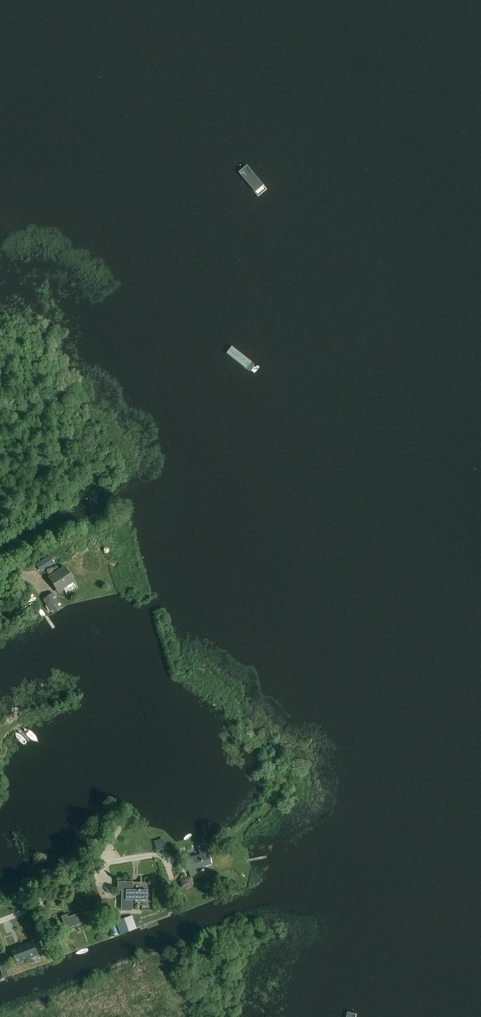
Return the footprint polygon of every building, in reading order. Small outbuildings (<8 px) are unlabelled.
[(42,572),(55,563),(49,554),(36,563),(42,572)] [(50,576),(57,588),(61,593),(66,590),(64,588),(75,580),(65,566),(50,576)] [(64,607),(54,593),(43,600),(53,614),(64,607)] [(154,844),(157,852),(167,849),(164,840),(159,842),(159,843),(154,844)] [(195,868),(211,863),(206,844),(198,846),(200,854),(191,857),(190,852),(185,853),(191,875),(196,874),(195,868)] [(132,899),(135,899),(147,899),(147,889),(133,889),(133,882),(118,882),(118,890),(124,890),(123,910),(132,910),(132,899)] [(66,929),(89,920),(85,910),(68,917),(67,914),(61,916),(66,929)] [(116,922),(121,935),(137,929),(132,916),(116,922)] [(54,922),(47,924),(50,931),(56,929),(54,922)] [(70,952),(62,935),(51,939),(59,957),(70,952)] [(32,941),(10,949),(16,964),(38,956),(32,941)] [(9,963),(0,966),(4,978),(13,975),(9,963)]
